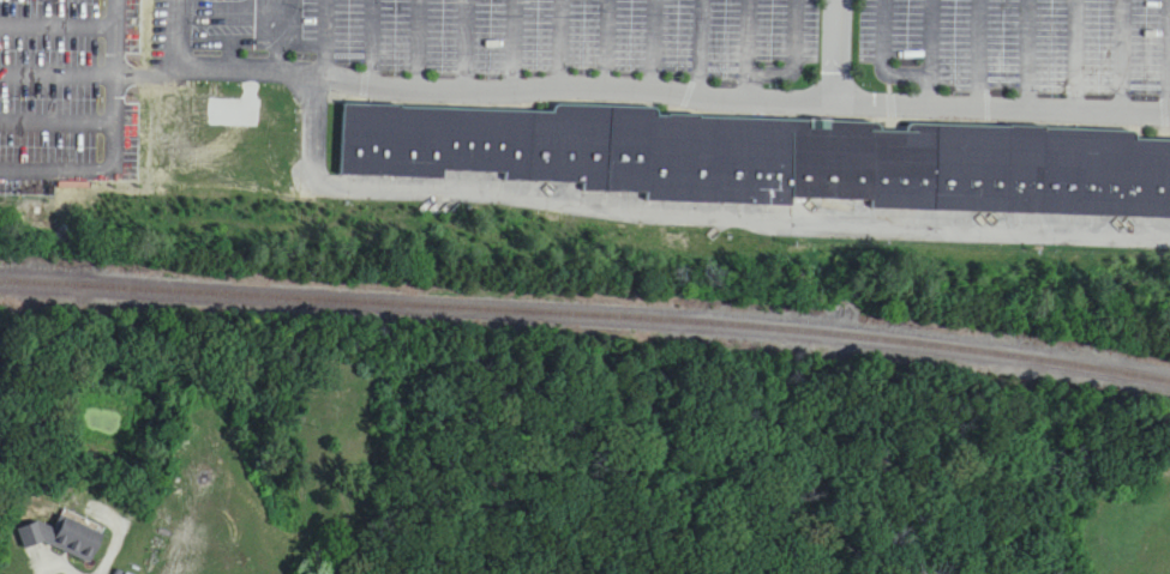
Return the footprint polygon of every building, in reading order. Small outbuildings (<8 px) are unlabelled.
[(1134,139),(1169,140),(1169,216),(871,209),(871,203),(794,200),(794,207),(650,204),(650,193),(589,192),(589,183),(512,182),(512,171),(448,171),(448,179),(343,176),(344,108),(557,111),(557,104),(664,107),(664,114),(703,114),(703,119),(830,120),(830,125),(1044,128),(1044,131),(1134,132),(1134,139)] [(91,563),(102,532),(60,518),(55,532),(26,522),(20,538),(91,563)]
